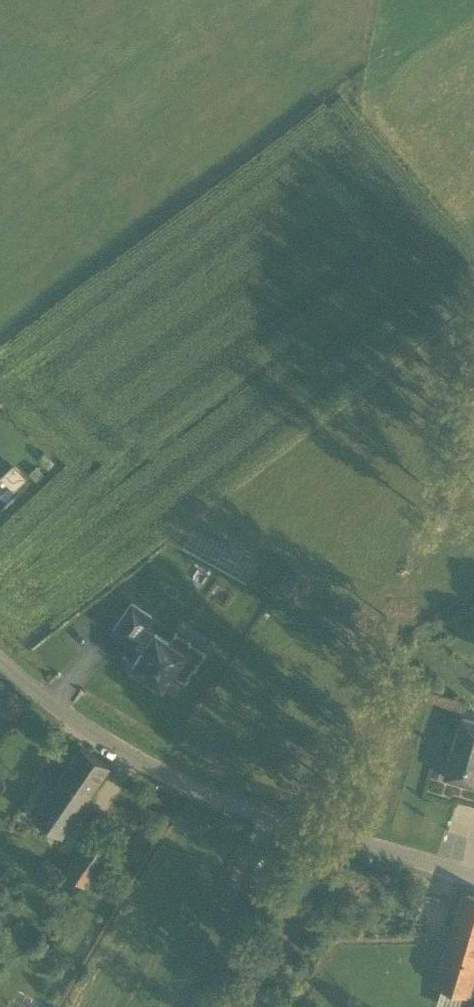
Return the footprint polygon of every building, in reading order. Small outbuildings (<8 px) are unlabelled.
[(6,477),(16,488),(28,477),(17,466),(6,477)] [(132,666),(136,669),(161,686),(171,671),(185,681),(189,675),(190,676),(196,668),(194,667),(198,662),(156,633),(154,634),(145,627),(152,616),(132,603),(113,631),(133,645),(134,643),(144,650),(132,666)] [(460,718),(445,777),(473,786),(473,722),(460,718)] [(63,836),(109,766),(81,746),(33,817),(63,836)] [(92,835),(71,869),(92,882),(113,848),(92,835)] [(473,969),(473,896),(464,893),(460,904),(435,982),(441,984),(463,991),(466,992),(473,969)]
